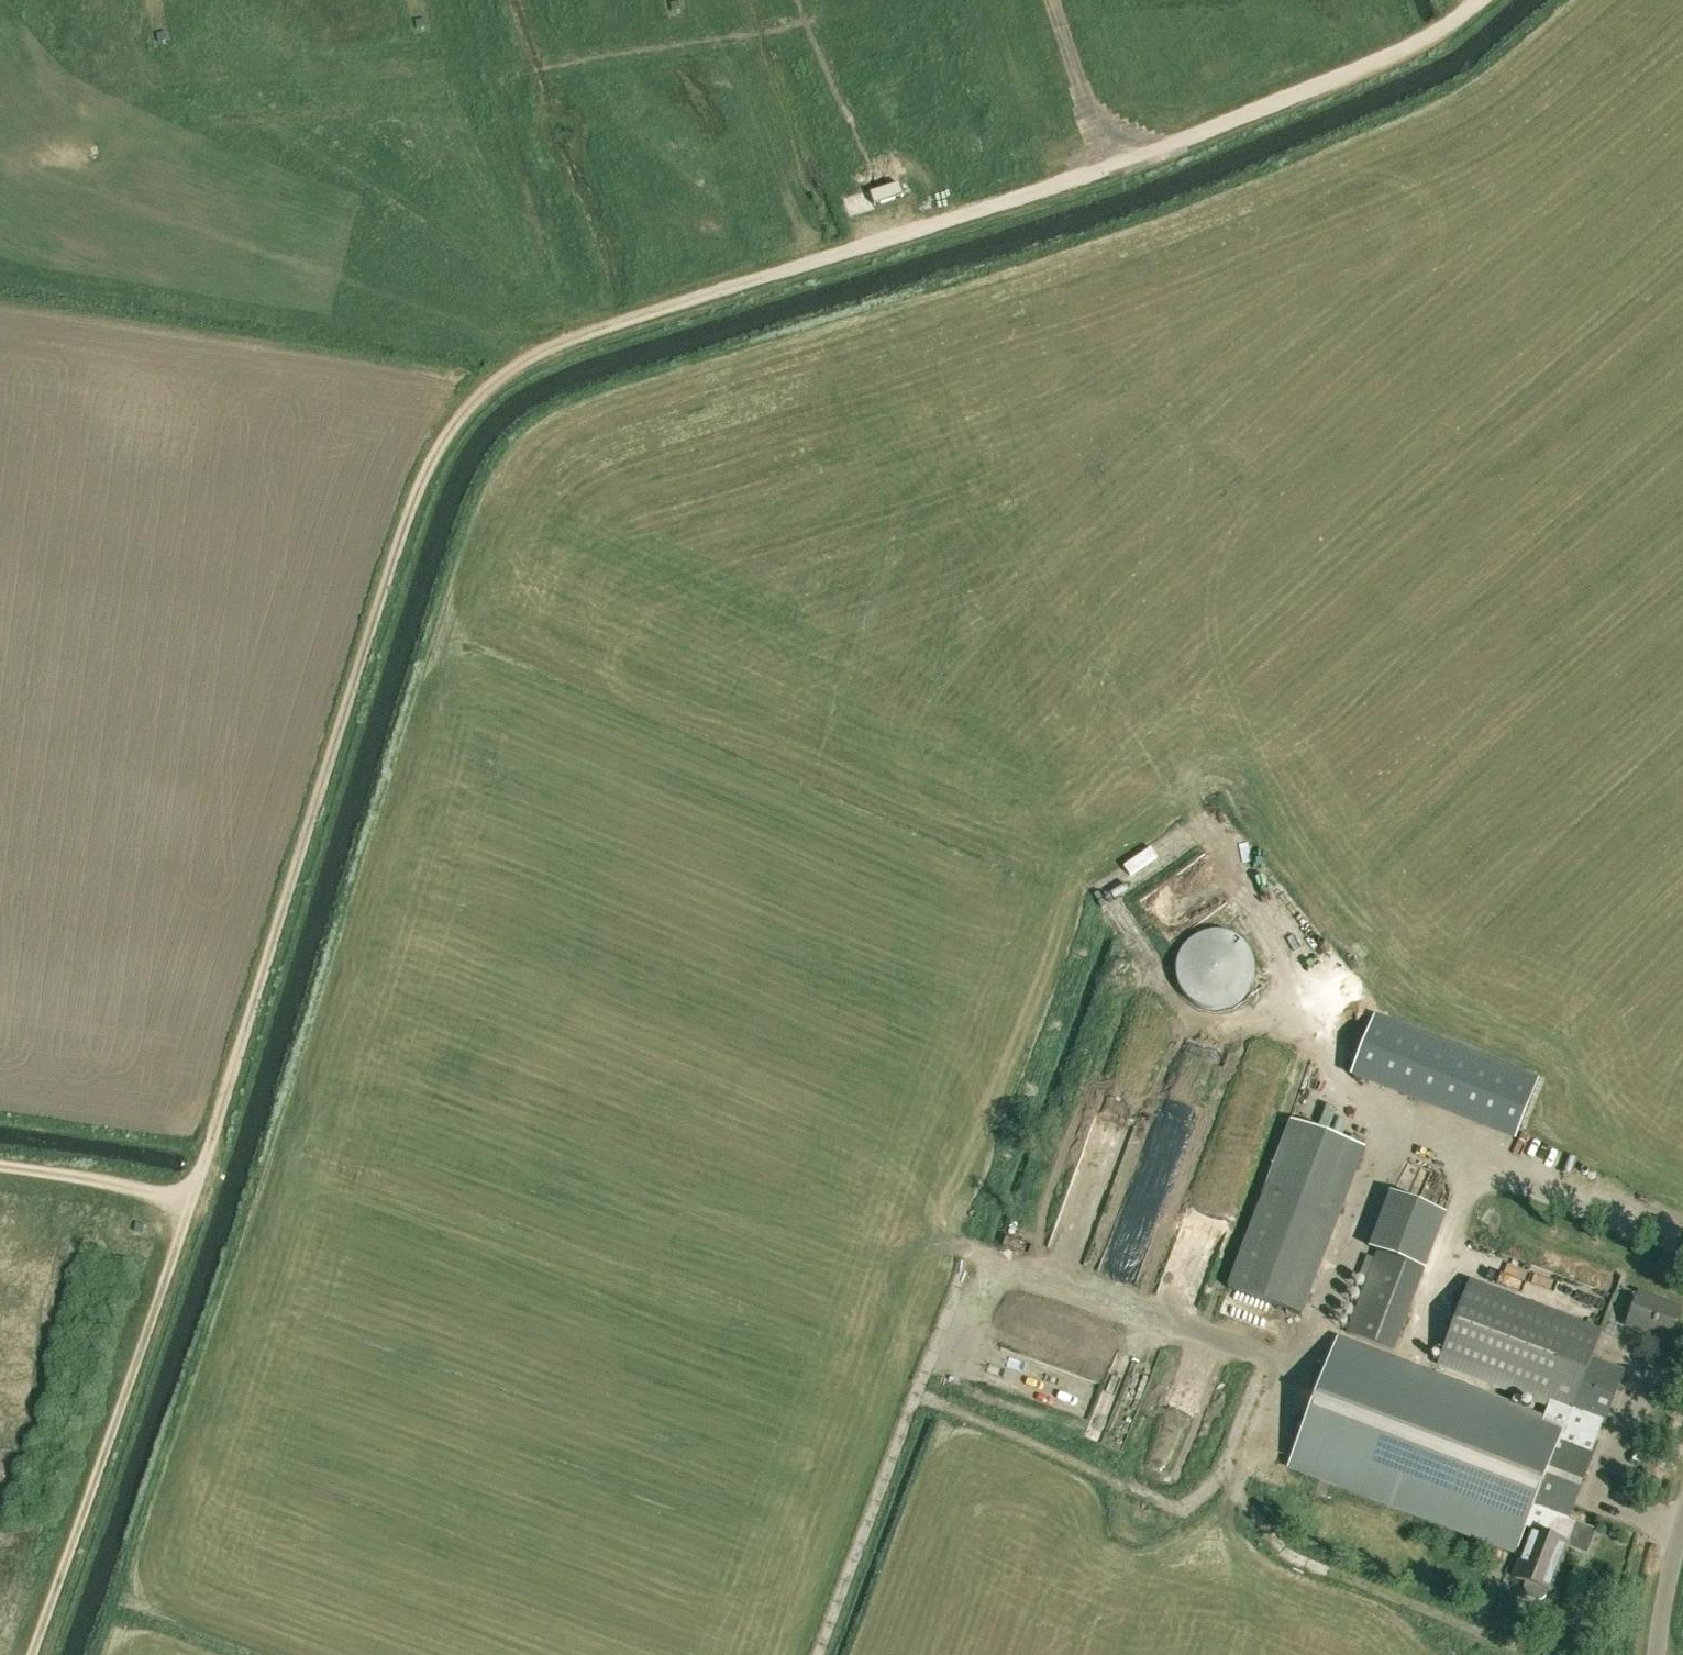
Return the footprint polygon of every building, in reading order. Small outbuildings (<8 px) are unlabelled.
[(900,183),(870,193),(874,205),(904,196),(900,183)] [(1183,948),(1178,958),(1176,970),(1177,983),(1183,994),(1192,1002),(1202,1008),(1215,1010),(1227,1008),(1238,1002),(1246,994),(1252,984),(1254,973),(1253,962),(1249,951),(1242,942),(1233,936),(1222,932),(1211,932),(1200,934),(1190,940),(1183,948)] [(1349,1102),(1358,1096),(1347,1077),(1337,1082),(1349,1102)] [(1279,1306),(1319,1202),(1341,1210),(1365,1147),(1294,1119),(1269,1183),(1230,1288),(1279,1306)] [(1392,1178),(1369,1232),(1427,1257),(1450,1202),(1392,1178)] [(1362,1276),(1370,1279),(1349,1333),(1394,1350),(1426,1270),(1381,1252),(1378,1259),(1370,1256),(1362,1276)] [(1625,1371),(1591,1358),(1601,1331),(1476,1283),(1444,1366),(1554,1408),(1548,1422),(1339,1342),(1291,1465),(1517,1552),(1534,1509),(1548,1515),(1541,1534),(1533,1531),(1514,1579),(1525,1583),(1524,1587),(1524,1592),(1527,1595),(1538,1600),(1543,1599),(1546,1595),(1548,1591),(1550,1592),(1569,1545),(1556,1540),(1563,1519),(1568,1521),(1597,1444),(1595,1443),(1602,1425),(1604,1426),(1625,1371)] [(1627,1326),(1668,1342),(1680,1311),(1639,1295),(1627,1326)] [(1663,1457),(1675,1461),(1678,1453),(1666,1449),(1663,1457)]
